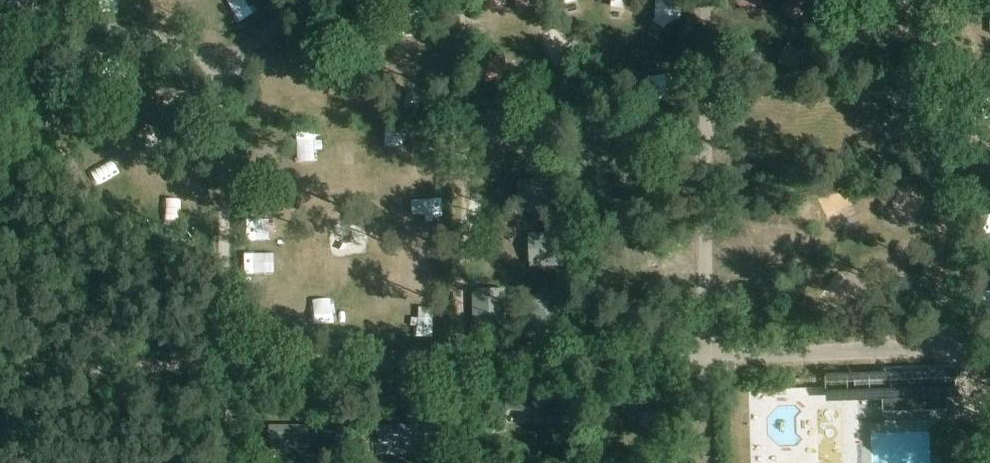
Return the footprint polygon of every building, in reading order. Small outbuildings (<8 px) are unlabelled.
[(740,8),(754,0),(735,0),(740,8)] [(801,17),(817,1),(815,0),(787,0),(785,2),(801,17)] [(795,47),(785,67),(804,77),(814,58),(795,47)] [(502,79),(496,57),(475,64),(481,85),(502,79)] [(507,111),(473,112),(474,149),(508,148),(507,111)] [(792,131),(792,122),(770,122),(770,132),(792,131)] [(518,180),(518,213),(555,213),(555,179),(518,180)] [(566,233),(528,235),(529,268),(567,266),(566,233)] [(849,277),(841,288),(830,281),(819,298),(844,316),(864,287),(849,277)] [(547,288),(520,309),(543,339),(570,318),(547,288)] [(473,290),(473,328),(506,328),(506,290),(473,290)] [(947,410),(946,399),(959,399),(957,371),(955,371),(955,364),(883,366),(883,372),(825,374),(826,402),(883,400),(883,412),(947,410)] [(509,399),(508,411),(547,413),(548,401),(509,399)] [(269,425),(269,440),(310,440),(310,426),(269,425)] [(324,428),(324,437),(335,437),(335,428),(324,428)] [(310,454),(309,441),(269,441),(269,454),(310,454)]
